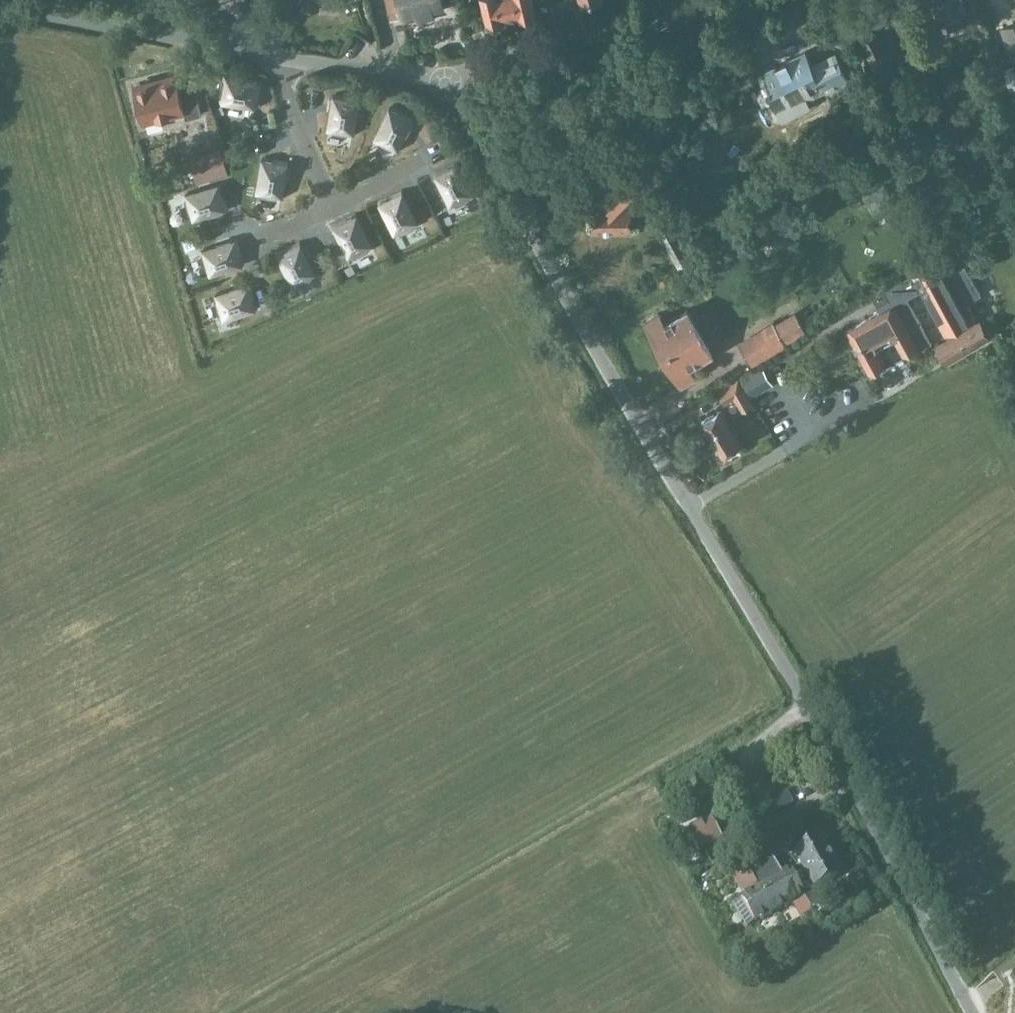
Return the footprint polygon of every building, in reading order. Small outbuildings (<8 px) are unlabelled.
[(305,7),(312,8),(315,5),(319,5),(320,1),(337,2),(337,0),(299,0),(299,4),(302,4),(305,7)] [(395,17),(404,15),(404,17),(422,13),(420,5),(428,4),(428,6),(443,3),(442,0),(391,0),(395,17)] [(488,25),(504,21),(504,18),(511,16),(507,0),(482,0),(488,25)] [(511,16),(519,15),(519,17),(535,14),(532,0),(507,0),(511,16)] [(582,5),(586,4),(587,7),(590,9),(600,6),(602,3),(601,0),(580,0),(582,5)] [(936,24),(968,13),(963,0),(932,0),(928,1),(936,24)] [(1012,60),(1014,59),(1014,22),(1000,27),(1012,60)] [(1002,67),(994,41),(979,46),(988,72),(1002,67)] [(810,100),(848,81),(864,74),(851,47),(811,67),(804,53),(786,62),(787,65),(762,78),(778,111),(808,96),(810,100)] [(1012,100),(1014,99),(1014,66),(1014,65),(1002,70),(1012,100)] [(142,123),(184,112),(186,112),(180,90),(176,72),(132,83),(142,123)] [(220,103),(256,108),(260,80),(224,75),(220,103)] [(194,86),(180,90),(186,112),(184,112),(186,118),(201,114),(194,86)] [(361,99),(332,94),(326,130),(354,135),(361,99)] [(606,102),(595,102),(595,112),(606,112),(606,102)] [(373,138),(398,150),(414,118),(389,106),(373,138)] [(196,182),(229,171),(220,146),(188,157),(196,182)] [(261,158),(255,193),(283,198),(289,163),(261,158)] [(434,175),(450,207),(475,194),(459,162),(434,175)] [(644,199),(645,198),(619,173),(606,186),(606,192),(593,192),(593,230),(630,230),(631,204),(640,195),(644,199)] [(184,193),(193,221),(227,211),(219,183),(184,193)] [(377,203),(394,235),(419,222),(402,190),(377,203)] [(331,226),(348,258),(373,246),(357,213),(331,226)] [(789,245),(796,241),(781,216),(754,231),(769,256),(776,252),(777,249),(784,244),(789,245)] [(679,236),(666,243),(679,266),(691,259),(679,236)] [(201,249),(209,276),(244,266),(235,238),(201,249)] [(291,287),(317,274),(301,242),(275,255),(291,287)] [(946,254),(883,289),(889,300),(918,284),(920,288),(945,333),(947,332),(951,330),(972,319),(966,301),(980,293),(964,266),(954,272),(946,254)] [(214,294),(223,321),(257,311),(249,283),(214,294)] [(918,284),(889,300),(891,304),(906,296),(920,288),(918,284)] [(889,300),(883,289),(871,296),(873,299),(879,311),(891,304),(889,300)] [(879,311),(845,330),(868,372),(872,369),(884,363),(875,348),(893,338),(901,354),(916,346),(918,348),(930,341),(906,296),(891,304),(879,311)] [(643,322),(662,354),(701,330),(689,309),(666,322),(660,312),(643,322)] [(794,311),(774,323),(739,344),(751,364),(786,343),(806,331),(794,311)] [(947,332),(951,338),(975,324),(972,319),(951,330),(947,332)] [(951,338),(936,346),(944,360),(975,342),(977,346),(981,343),(989,339),(979,322),(975,324),(951,338)] [(701,330),(662,354),(681,386),(696,377),(690,366),(714,352),(701,330)] [(760,363),(739,376),(751,397),(773,384),(760,363)] [(732,396),(741,410),(753,403),(738,378),(717,390),(724,401),(732,396)] [(740,442),(721,410),(702,421),(721,453),(740,442)] [(707,786),(696,793),(701,800),(705,797),(704,795),(710,791),(707,786)] [(787,794),(767,804),(773,816),(793,806),(787,794)] [(702,823),(687,832),(699,852),(722,840),(712,822),(711,819),(717,816),(712,806),(697,813),(702,823)] [(791,870),(790,870),(804,895),(810,907),(826,898),(820,887),(841,875),(821,840),(793,855),(799,866),(791,871),(791,870)] [(737,873),(748,893),(743,896),(739,898),(740,899),(732,905),(745,929),(755,924),(755,925),(760,923),(759,922),(764,919),(778,911),(782,909),(793,903),(796,901),(795,900),(804,895),(790,870),(782,874),(770,853),(745,867),(746,868),(737,873)] [(743,896),(748,893),(737,873),(731,876),(743,896)] [(796,901),(793,903),(796,908),(799,907),(805,917),(813,912),(810,907),(804,895),(795,900),(796,901)] [(1014,976),(1011,970),(1007,963),(993,974),(1002,987),(1014,976)]
